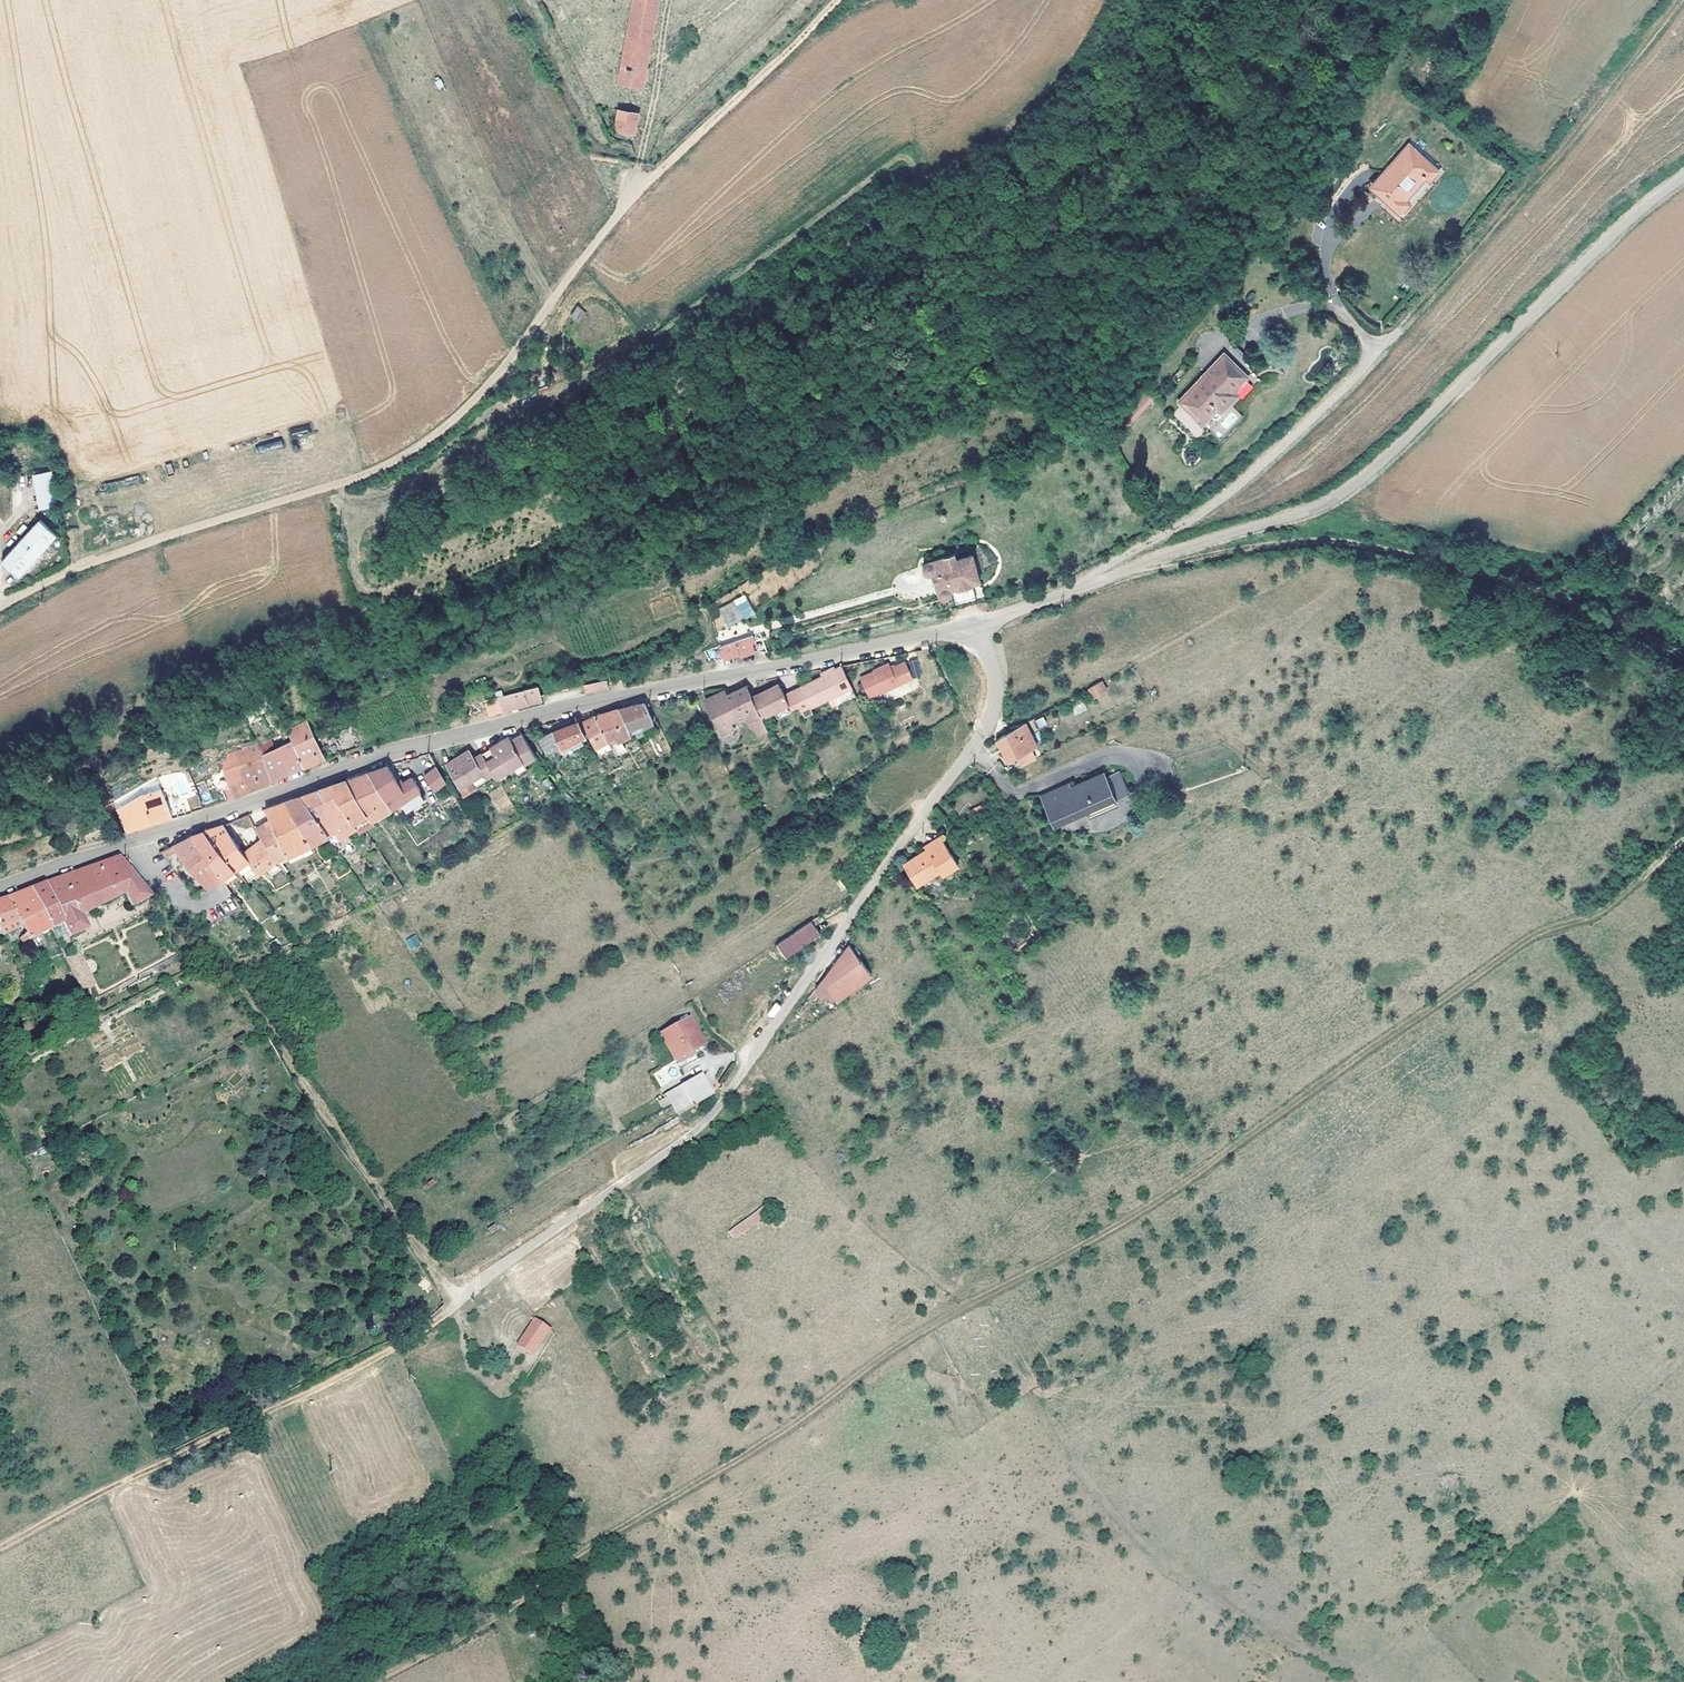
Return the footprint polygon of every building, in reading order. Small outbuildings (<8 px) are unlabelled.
[(619,82),(644,86),(660,0),(636,0),(619,82)] [(621,109),(617,128),(639,132),(642,112),(621,109)] [(1424,181),(1428,183),(1437,172),(1409,147),(1372,189),(1400,214),(1409,204),(1406,201),(1424,181)] [(579,323),(586,312),(577,306),(570,316),(579,323)] [(1236,395),(1231,390),(1246,374),(1221,352),(1179,399),(1202,420),(1215,407),(1220,412),(1236,395)] [(1120,431),(1111,422),(1106,426),(1116,436),(1120,431)] [(290,429),(291,437),(308,433),(307,425),(290,429)] [(273,435),(275,442),(258,446),(259,452),(283,446),(280,434),(273,435)] [(60,503),(52,473),(32,477),(39,508),(60,503)] [(139,476),(104,484),(105,490),(141,483),(139,476)] [(20,576),(59,535),(41,518),(2,559),(20,576)] [(956,555),(931,563),(928,564),(926,566),(925,569),(925,572),(927,574),(929,576),(932,577),(934,576),(935,578),(934,578),(936,586),(937,586),(940,595),(943,598),(946,599),(949,599),(950,598),(951,597),(953,595),(953,593),(953,590),(955,590),(960,609),(988,601),(975,556),(958,561),(956,555)] [(727,627),(755,615),(746,595),(718,607),(727,627)] [(782,625),(794,622),(793,616),(780,618),(782,625)] [(724,664),(757,652),(750,635),(718,647),(724,664)] [(883,692),(896,685),(912,677),(911,676),(904,662),(890,668),(888,664),(872,672),(873,674),(861,680),(870,697),(882,691),(883,692)] [(833,671),(832,668),(823,672),(824,672),(825,676),(821,678),(810,683),(821,703),(852,688),(842,667),(833,671)] [(1094,700),(1108,691),(1102,680),(1087,689),(1094,700)] [(606,681),(583,687),(585,695),(609,690),(606,681)] [(796,716),(821,703),(810,683),(800,688),(803,695),(789,702),(791,705),(794,711),(796,716)] [(783,689),(781,686),(767,693),(768,697),(783,689)] [(752,695),(748,688),(735,694),(739,701),(752,695)] [(791,705),(789,702),(783,689),(768,697),(767,693),(754,700),(763,719),(777,712),(791,705)] [(542,704),(538,692),(525,696),(524,692),(498,699),(503,715),(513,714),(512,712),(518,710),(542,704)] [(739,701),(735,694),(729,697),(726,692),(720,695),(733,723),(746,717),(752,730),(755,728),(760,737),(770,732),(763,719),(754,700),(752,695),(739,701)] [(733,723),(720,695),(706,702),(723,736),(735,730),(732,724),(733,723)] [(1083,702),(1072,708),(1075,715),(1086,710),(1083,702)] [(794,711),(791,705),(777,712),(780,718),(794,711)] [(620,713),(629,731),(641,726),(642,730),(654,725),(646,706),(631,709),(620,713)] [(629,731),(620,713),(620,712),(607,716),(597,720),(609,742),(616,739),(618,743),(632,736),(629,731)] [(1038,729),(1047,726),(1044,717),(1035,719),(1038,729)] [(609,742),(597,720),(596,718),(589,722),(582,726),(598,755),(612,747),(609,742)] [(315,739),(319,737),(314,723),(293,731),(296,741),(306,769),(306,770),(316,767),(324,764),(322,759),(328,757),(325,749),(324,750),(320,751),(315,739)] [(558,749),(559,751),(578,741),(584,738),(577,724),(553,733),(545,737),(536,741),(545,757),(558,749)] [(1024,725),(1012,731),(996,743),(1002,752),(1008,764),(1037,748),(1024,725)] [(287,734),(263,742),(273,782),(287,777),(287,776),(306,769),(296,741),(290,743),(287,734)] [(485,762),(491,771),(497,782),(506,778),(524,766),(535,759),(521,735),(510,742),(508,739),(504,742),(499,745),(490,750),(494,757),(485,762)] [(324,750),(319,737),(315,739),(320,751),(324,750)] [(612,747),(618,743),(616,739),(609,742),(612,747)] [(578,741),(559,751),(562,757),(582,747),(578,741)] [(273,782),(263,742),(235,751),(238,759),(228,763),(227,769),(235,789),(226,792),(229,801),(239,798),(273,782)] [(347,757),(341,743),(329,747),(333,760),(338,758),(339,760),(347,757)] [(494,757),(490,750),(481,755),(484,760),(485,762),(494,757)] [(470,784),(491,771),(485,762),(484,760),(476,765),(473,760),(468,752),(455,760),(446,766),(463,795),(473,789),(470,784)] [(481,755),(473,760),(476,765),(484,760),(481,755)] [(524,766),(506,778),(508,781),(526,769),(524,766)] [(401,786),(389,769),(379,773),(370,776),(390,809),(391,811),(401,804),(420,792),(421,791),(412,778),(401,786)] [(445,783),(436,769),(423,778),(434,792),(445,783)] [(1104,780),(1114,799),(1127,793),(1117,773),(1104,780)] [(1117,805),(1114,799),(1104,780),(1101,774),(1069,789),(1043,801),(1055,828),(1087,813),(1090,818),(1117,805)] [(371,821),(390,809),(370,776),(357,781),(349,784),(371,821)] [(371,821),(349,784),(333,789),(321,794),(336,817),(344,812),(355,830),(371,821)] [(502,785),(487,793),(497,811),(511,804),(502,785)] [(1041,797),(1043,801),(1069,789),(1068,785),(1041,797)] [(145,799),(118,810),(127,834),(160,824),(193,814),(187,798),(179,801),(174,789),(145,800),(145,799)] [(420,792),(401,804),(406,812),(425,800),(420,792)] [(336,817),(321,794),(310,797),(303,800),(320,824),(328,836),(335,832),(340,839),(355,830),(344,812),(336,817)] [(311,846),(328,836),(320,824),(303,800),(294,803),(286,806),(311,846)] [(981,804),(972,810),(976,817),(985,812),(981,804)] [(311,846),(286,806),(273,811),(267,813),(272,824),(289,859),(291,857),(311,846)] [(390,809),(371,821),(374,825),(392,813),(391,811),(390,809)] [(289,859),(272,824),(258,831),(264,841),(278,863),(289,859)] [(244,855),(226,829),(219,831),(209,835),(237,870),(249,862),(254,870),(264,863),(269,869),(278,863),(264,841),(244,855)] [(237,870),(209,835),(202,837),(195,840),(194,841),(224,879),(237,870)] [(916,889),(947,870),(950,875),(959,869),(941,838),(931,844),(924,848),(927,852),(903,866),(916,889)] [(224,879),(194,841),(185,845),(177,849),(181,854),(210,889),(224,879)] [(327,862),(339,854),(335,847),(331,842),(319,849),(327,862)] [(335,847),(339,854),(346,849),(343,843),(335,847)] [(296,864),(316,853),(311,846),(291,857),(296,864)] [(181,854),(177,849),(166,854),(169,860),(181,854)] [(151,900),(122,858),(94,868),(33,891),(52,932),(65,926),(71,940),(88,932),(81,919),(125,897),(131,910),(151,900)] [(264,863),(254,870),(259,877),(269,869),(264,863)] [(239,873),(237,870),(224,879),(226,882),(239,873)] [(387,876),(384,886),(396,889),(399,879),(387,876)] [(9,900),(19,920),(29,941),(52,932),(33,891),(19,896),(9,900)] [(19,920),(9,900),(0,902),(0,927),(19,920)] [(812,923),(777,946),(786,959),(820,935),(812,923)] [(410,950),(421,944),(416,934),(405,940),(410,950)] [(834,970),(815,998),(819,1002),(822,1004),(825,999),(829,991),(835,1004),(869,977),(850,947),(834,970)] [(65,958),(76,994),(93,989),(81,953),(65,958)] [(829,991),(825,999),(829,1008),(835,1004),(829,991)] [(688,1021),(660,1037),(675,1063),(703,1048),(688,1021)] [(666,1097),(677,1117),(711,1096),(700,1077),(666,1097)] [(763,1205),(728,1231),(735,1239),(769,1214),(763,1205)] [(550,1332),(536,1322),(519,1347),(532,1357),(550,1332)]
